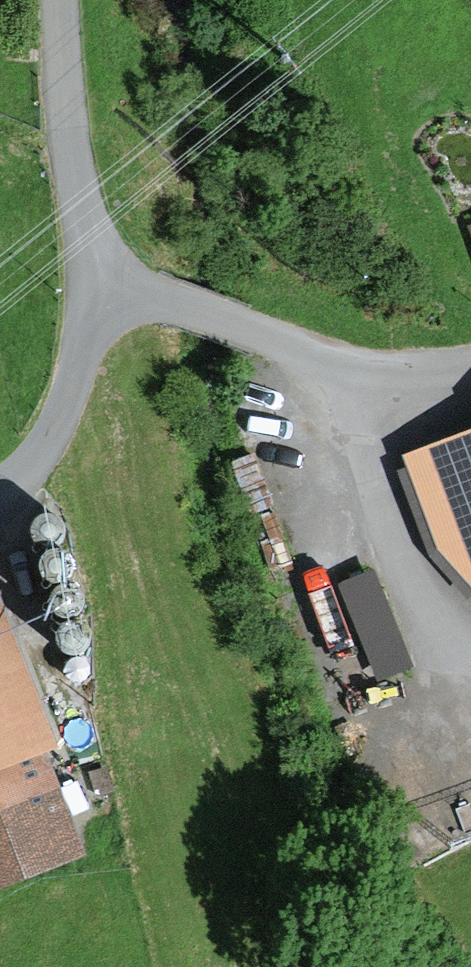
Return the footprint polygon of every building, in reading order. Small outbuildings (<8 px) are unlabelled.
[(403,458),(407,469),(395,473),(427,560),(469,600),(470,598),(470,432),(403,458)] [(63,544),(64,537),(63,531),(59,525),(54,521),(47,520),(41,521),(35,525),(32,530),(30,537),(31,543),(35,549),(41,553),(47,554),(54,553),(59,549),(63,544)] [(71,580),(72,574),(71,568),(67,562),(62,559),(56,558),(50,559),(44,562),(41,567),(40,573),(41,580),(44,585),(50,588),(56,590),(62,588),(67,585),(71,580)] [(372,571),(335,586),(376,683),(413,668),(372,571)] [(83,616),(84,609),(82,603),(78,597),(73,594),(66,592),(60,594),(54,598),(50,603),(49,610),(51,616),(55,622),(60,625),(67,627),(73,625),(79,621),(83,616)] [(86,860),(47,758),(58,754),(0,605),(0,893),(86,860)] [(87,651),(88,645),(86,638),(83,633),(77,629),(71,628),(64,630),(59,633),(55,639),(54,645),(56,652),(59,657),(65,660),(71,662),(78,660),(83,657),(87,651)]
